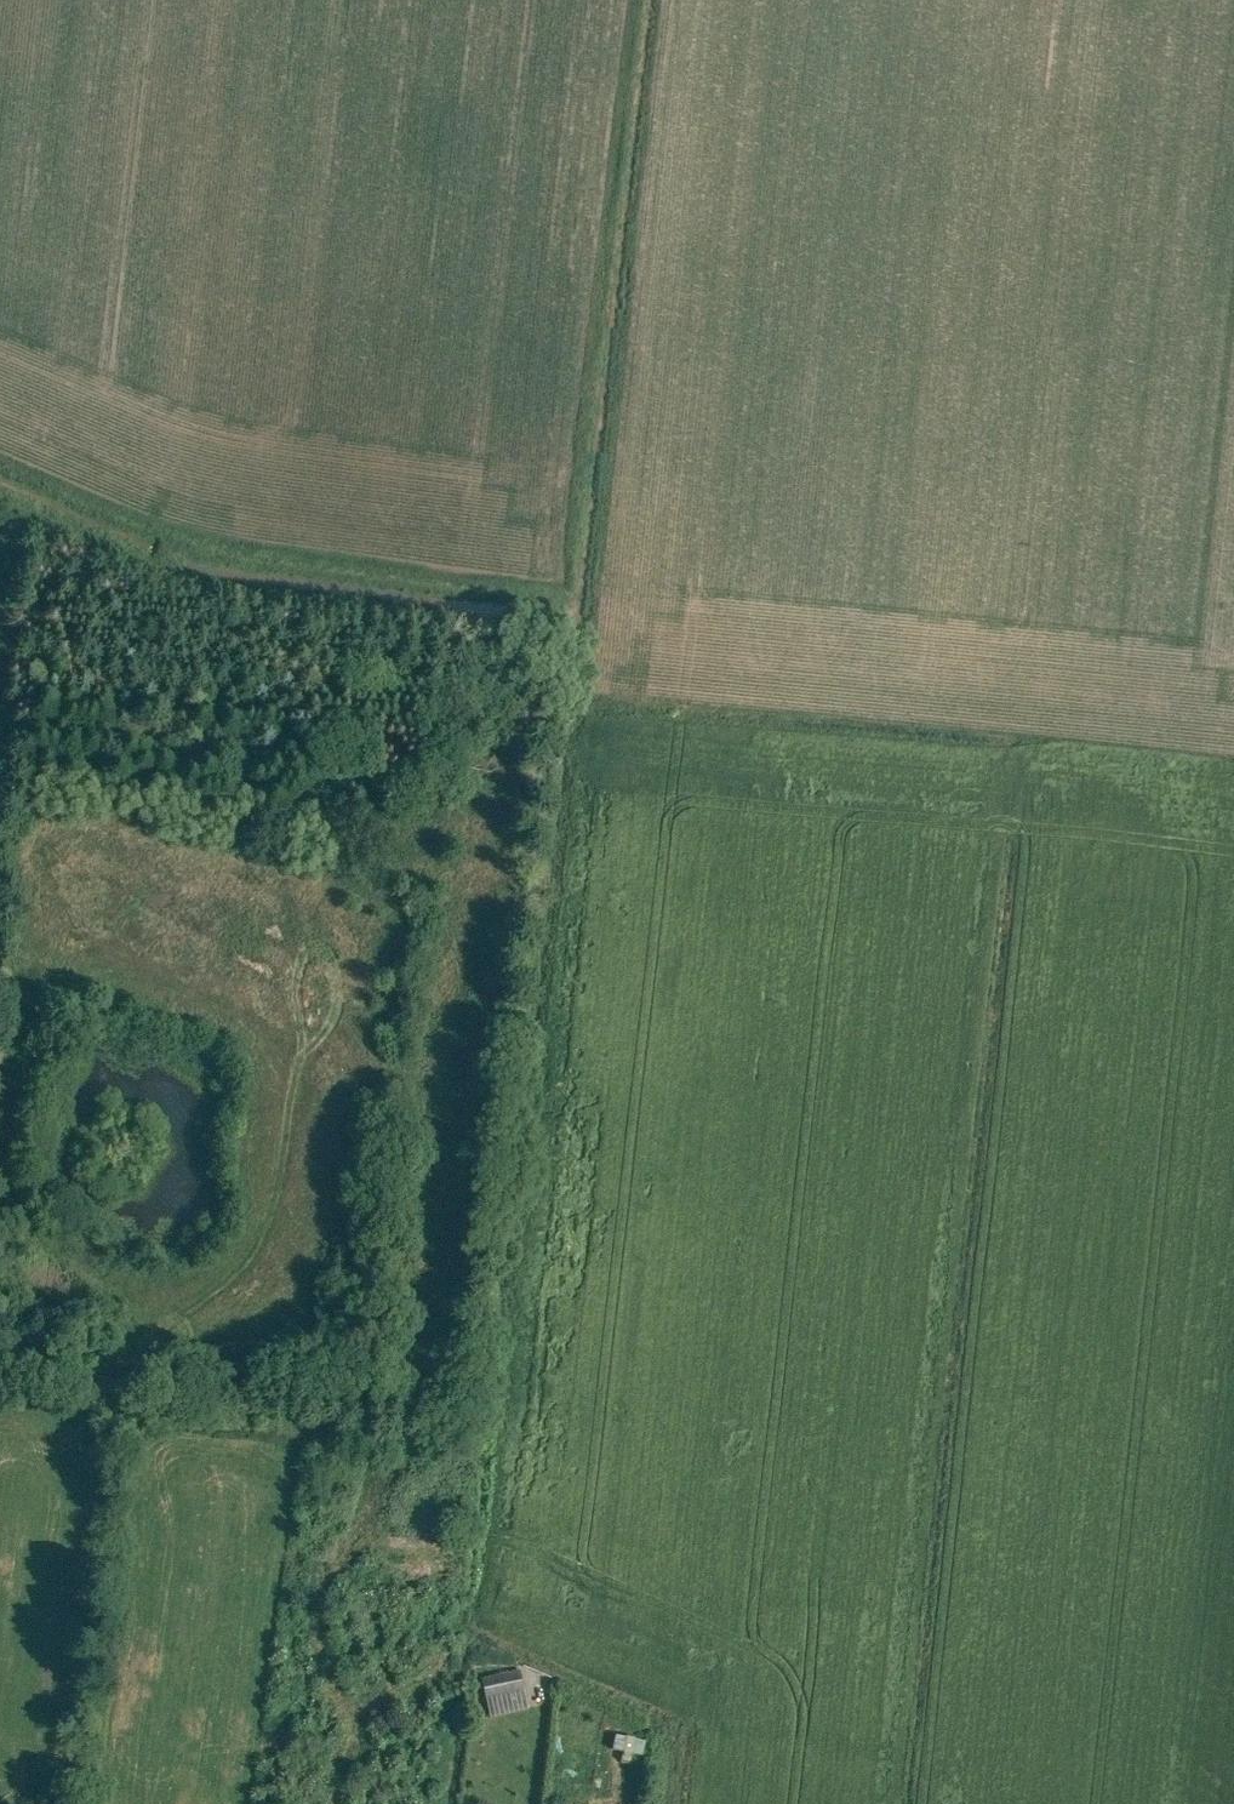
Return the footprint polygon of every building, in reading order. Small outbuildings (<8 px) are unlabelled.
[(490,1716),(530,1711),(526,1682),(486,1687),(490,1716)]
